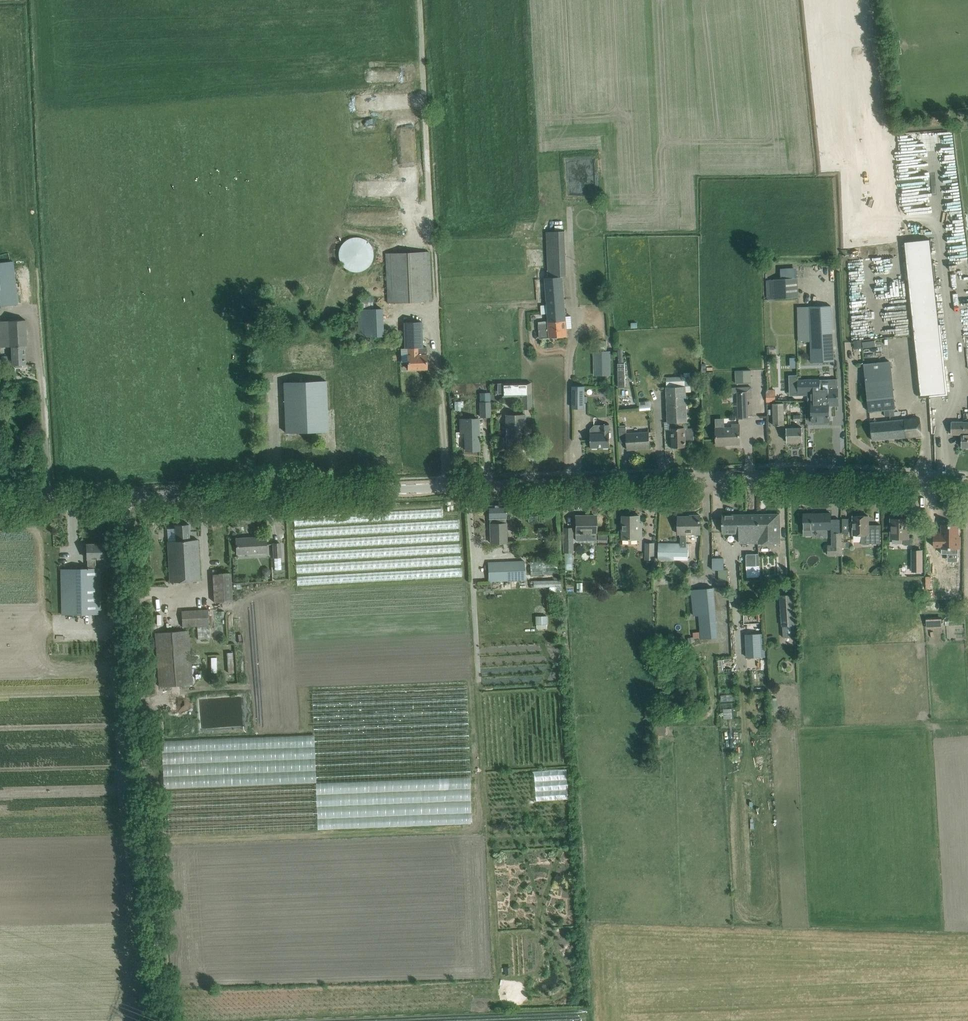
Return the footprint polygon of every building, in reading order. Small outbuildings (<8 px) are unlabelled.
[(362,120),(361,124),(364,125),(363,128),(369,129),(369,121),(362,120)] [(365,240),(360,238),(353,238),(345,241),(341,246),(339,252),(340,261),(345,268),(350,271),(357,272),(364,270),(368,267),(370,266),(373,259),(373,256),(373,250),(370,245),(365,240)] [(930,239),(905,241),(906,253),(921,395),(946,392),(930,239)] [(386,253),(387,293),(388,303),(431,301),(429,251),(386,253)] [(2,306),(18,304),(17,294),(13,261),(0,262),(0,292),(2,306)] [(797,298),(797,269),(779,270),(779,280),(767,280),(767,299),(797,298)] [(548,323),(539,324),(539,328),(540,338),(567,336),(567,327),(572,326),(571,315),(566,315),(563,276),(548,277),(545,277),(547,304),(541,305),(542,313),(548,312),(548,323)] [(376,308),(375,295),(362,295),(363,309),(359,309),(360,337),(387,336),(386,308),(376,308)] [(834,361),(831,305),(810,306),(799,306),(799,341),(811,341),(811,362),(834,361)] [(15,364),(16,368),(23,367),(22,364),(25,364),(24,345),(27,345),(26,320),(0,321),(0,347),(12,346),(13,364),(15,364)] [(426,347),(423,347),(422,321),(404,322),(405,348),(409,348),(409,355),(408,355),(408,369),(427,369),(426,355),(427,355),(426,347)] [(857,348),(878,346),(877,339),(856,341),(857,348)] [(594,351),(595,375),(611,375),(610,351),(594,351)] [(890,361),(865,363),(869,411),(885,409),(886,416),(894,415),(893,408),(895,408),(890,361)] [(743,370),(736,371),(736,383),(743,383),(752,383),(751,370),(743,370)] [(820,379),(790,380),(790,392),(799,392),(807,392),(808,403),(808,418),(812,418),(812,421),(813,421),(813,422),(814,422),(814,423),(815,424),(819,424),(820,423),(820,422),(821,422),(820,386),(820,379)] [(828,379),(820,379),(820,386),(821,422),(822,422),(822,423),(823,424),(827,424),(828,423),(828,422),(829,422),(829,421),(829,404),(829,400),(828,386),(828,379)] [(838,379),(828,379),(828,383),(828,391),(829,400),(830,400),(831,404),(839,404),(838,391),(838,379)] [(284,382),(285,422),(286,432),(328,431),(326,381),(284,382)] [(531,408),(531,382),(497,382),(498,394),(502,394),(502,397),(522,397),(523,408),(531,408)] [(573,408),(585,408),(585,386),(573,386),(573,408)] [(686,387),(667,388),(669,429),(671,429),(687,429),(687,428),(686,387)] [(752,398),(751,387),(732,388),(732,393),(737,393),(739,418),(748,418),(748,405),(748,399),(752,398)] [(775,389),(767,389),(767,402),(775,402),(775,389)] [(490,416),(490,394),(480,394),(480,416),(490,416)] [(774,425),(784,425),(783,403),(773,403),(774,425)] [(506,415),(507,439),(507,449),(521,449),(520,433),(525,433),(524,423),(524,415),(506,415)] [(460,419),(460,422),(461,432),(465,432),(466,450),(479,450),(478,418),(460,419)] [(715,419),(716,428),(716,445),(740,444),(740,424),(732,424),(732,427),(725,427),(725,418),(715,419)] [(921,435),(920,418),(904,419),(905,437),(921,435)] [(870,423),(872,440),(905,437),(904,419),(870,423)] [(951,424),(951,434),(962,434),(962,447),(967,447),(967,422),(951,422),(951,424)] [(609,424),(601,424),(594,425),(590,429),(591,447),(610,447),(610,432),(609,424)] [(687,429),(671,429),(672,447),(686,446),(685,440),(694,440),(693,427),(687,428),(687,429)] [(786,428),(786,432),(787,442),(803,441),(802,427),(786,428)] [(626,432),(619,432),(620,442),(627,442),(628,449),(650,447),(649,437),(649,432),(626,434),(626,432)] [(491,543),(493,543),(507,543),(506,505),(489,505),(489,518),(489,520),(490,520),(491,543)] [(804,513),(804,523),(804,535),(812,535),(812,529),(831,529),(831,513),(804,513)] [(722,514),(722,532),(739,532),(739,543),(758,543),(758,514),(722,514)] [(780,514),(758,514),(758,543),(780,543),(780,514)] [(622,515),(623,525),(623,539),(642,538),(642,529),(640,529),(640,515),(622,515)] [(685,518),(685,516),(678,516),(678,533),(680,533),(681,543),(659,544),(659,560),(689,560),(688,544),(687,544),(686,533),(700,533),(700,515),(690,515),(690,518),(685,518)] [(596,516),(576,516),(576,526),(576,533),(576,541),(583,541),(596,540),(596,533),(596,526),(596,516)] [(853,516),(853,526),(853,535),(861,535),(862,544),(881,543),(881,534),(881,524),(873,524),(873,529),(869,529),(869,516),(853,516)] [(891,518),(891,528),(891,538),(904,538),(904,545),(913,545),(913,537),(909,537),(908,518),(891,518)] [(176,540),(168,541),(170,582),(200,580),(198,539),(190,540),(189,524),(175,525),(176,540)] [(958,553),(958,524),(941,524),(941,532),(934,532),(934,546),(941,546),(941,553),(958,553)] [(564,528),(564,553),(565,570),(573,570),(572,552),(572,528),(564,528)] [(841,533),(832,533),(832,545),(828,545),(828,555),(842,554),(841,533)] [(236,538),(237,548),(237,554),(267,552),(266,536),(236,538)] [(646,542),(645,558),(653,558),(654,542),(646,542)] [(61,569),(61,579),(62,614),(101,613),(100,568),(96,568),(95,558),(104,558),(104,543),(87,544),(87,558),(87,559),(88,568),(61,569)] [(913,571),(922,571),(922,550),(912,550),(913,571)] [(759,566),(759,553),(746,554),(746,567),(759,566)] [(724,558),(713,558),(713,570),(719,570),(724,569),(724,558)] [(488,562),(488,572),(489,581),(525,579),(524,561),(488,562)] [(555,574),(555,561),(530,562),(531,575),(555,574)] [(724,569),(719,570),(719,581),(728,580),(728,570),(724,570),(724,569)] [(215,574),(216,601),(235,601),(235,573),(215,574)] [(713,587),(691,589),(694,615),(699,615),(701,639),(717,637),(713,587)] [(794,624),(792,594),(780,595),(782,625),(794,624)] [(209,625),(208,610),(182,611),(183,627),(209,625)] [(942,628),(941,617),(926,617),(927,629),(942,628)] [(159,687),(193,684),(192,666),(199,665),(196,631),(189,631),(155,633),(159,687)] [(761,633),(745,634),(747,657),(762,656),(761,633)] [(778,698),(769,698),(770,707),(778,707),(778,698)]
